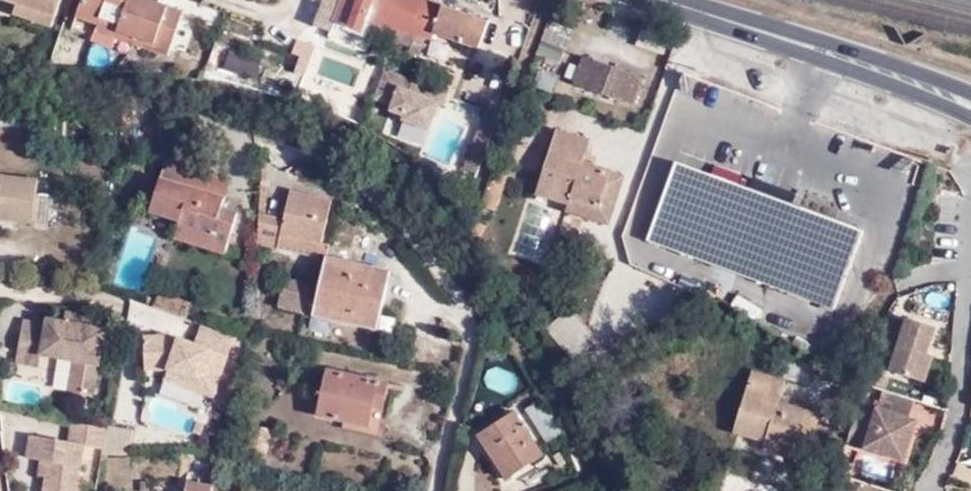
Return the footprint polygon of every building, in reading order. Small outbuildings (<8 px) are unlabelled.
[(21,1),(58,15),(64,0),(17,0),(21,1)] [(165,0),(84,0),(79,12),(103,20),(105,14),(123,20),(121,28),(139,33),(137,39),(172,51),(186,7),(165,0)] [(399,22),(406,0),(327,0),(319,21),(338,28),(341,18),(365,27),(371,11),(399,22)] [(399,22),(434,35),(437,27),(484,44),(492,18),(444,0),(406,0),(399,22)] [(58,15),(21,1),(17,10),(55,25),(58,15)] [(101,27),(137,39),(139,33),(121,28),(123,20),(105,14),(103,20),(101,27)] [(570,32),(547,25),(538,50),(561,58),(570,32)] [(255,80),(260,57),(228,49),(222,72),(255,80)] [(575,83),(635,103),(643,73),(584,55),(575,83)] [(392,102),(376,97),(369,116),(385,122),(392,102)] [(443,97),(427,151),(467,163),(483,109),(443,97)] [(601,199),(612,204),(622,175),(581,161),(588,139),(555,127),(533,191),(566,202),(568,196),(599,206),(601,199)] [(226,202),(227,193),(209,187),(214,168),(167,154),(154,194),(184,203),(180,215),(176,232),(229,248),(240,206),(226,202)] [(512,164),(499,160),(493,176),(505,179),(512,164)] [(645,237),(786,289),(809,297),(833,306),(861,229),(674,160),(645,237)] [(209,187),(227,193),(233,172),(214,168),(209,187)] [(487,190),(500,195),(505,179),(493,176),(487,190)] [(46,225),(48,196),(34,194),(35,180),(0,177),(0,220),(46,225)] [(282,218),(258,213),(255,243),(278,249),(278,245),(281,235),(321,245),(330,200),(289,190),(282,218)] [(487,190),(482,205),(494,210),(500,195),(487,190)] [(152,206),(180,215),(184,203),(154,194),(152,206)] [(607,223),(612,204),(601,199),(599,206),(568,196),(566,202),(564,209),(607,223)] [(471,233),(475,235),(483,237),(487,225),(476,222),(471,233)] [(329,246),(321,245),(281,235),(278,245),(326,255),(329,246)] [(391,269),(326,255),(316,297),(312,314),(376,328),(391,269)] [(278,306),(303,312),(308,294),(282,289),(278,306)] [(786,292),(808,300),(809,297),(786,289),(786,292)] [(157,294),(152,308),(185,318),(190,304),(157,294)] [(547,322),(565,343),(587,326),(569,304),(547,322)] [(17,352),(41,357),(74,362),(68,392),(92,397),(105,320),(64,312),(63,322),(45,320),(44,326),(22,321),(17,352)] [(932,356),(927,355),(922,353),(924,347),(928,348),(935,328),(909,319),(907,324),(888,318),(878,347),(897,353),(891,372),(923,382),(932,356)] [(214,395),(233,334),(200,323),(195,342),(169,334),(143,336),(146,370),(167,369),(198,378),(196,389),(214,395)] [(565,343),(577,359),(589,329),(587,326),(565,343)] [(589,329),(577,359),(581,363),(602,346),(589,329)] [(39,368),(41,357),(17,352),(15,364),(39,368)] [(318,415),(366,426),(371,405),(386,409),(392,382),(328,367),(318,415)] [(198,378),(167,369),(163,379),(196,389),(198,378)] [(779,447),(802,454),(817,407),(778,393),(781,379),(748,369),(728,430),(760,440),(763,433),(781,439),(779,447)] [(882,391),(877,408),(908,418),(913,401),(882,391)] [(562,434),(544,402),(531,409),(551,441),(562,434)] [(371,405),(366,426),(366,431),(384,435),(390,410),(386,409),(371,405)] [(908,418),(877,408),(875,414),(858,408),(847,441),(884,453),(887,445),(906,451),(912,435),(907,433),(911,419),(908,418)] [(548,454),(519,411),(482,436),(511,480),(548,454)] [(916,420),(911,419),(907,433),(912,435),(916,420)] [(274,430),(253,424),(246,452),(268,458),(274,430)] [(103,450),(107,430),(73,425),(69,443),(30,436),(27,459),(41,462),(49,463),(47,478),(44,490),(76,490),(83,447),(103,450)] [(107,430),(103,450),(128,453),(132,435),(107,430)] [(887,445),(884,453),(904,459),(906,451),(887,445)] [(49,463),(41,462),(39,477),(47,478),(49,463)] [(216,480),(187,472),(184,490),(213,490),(216,480)]
